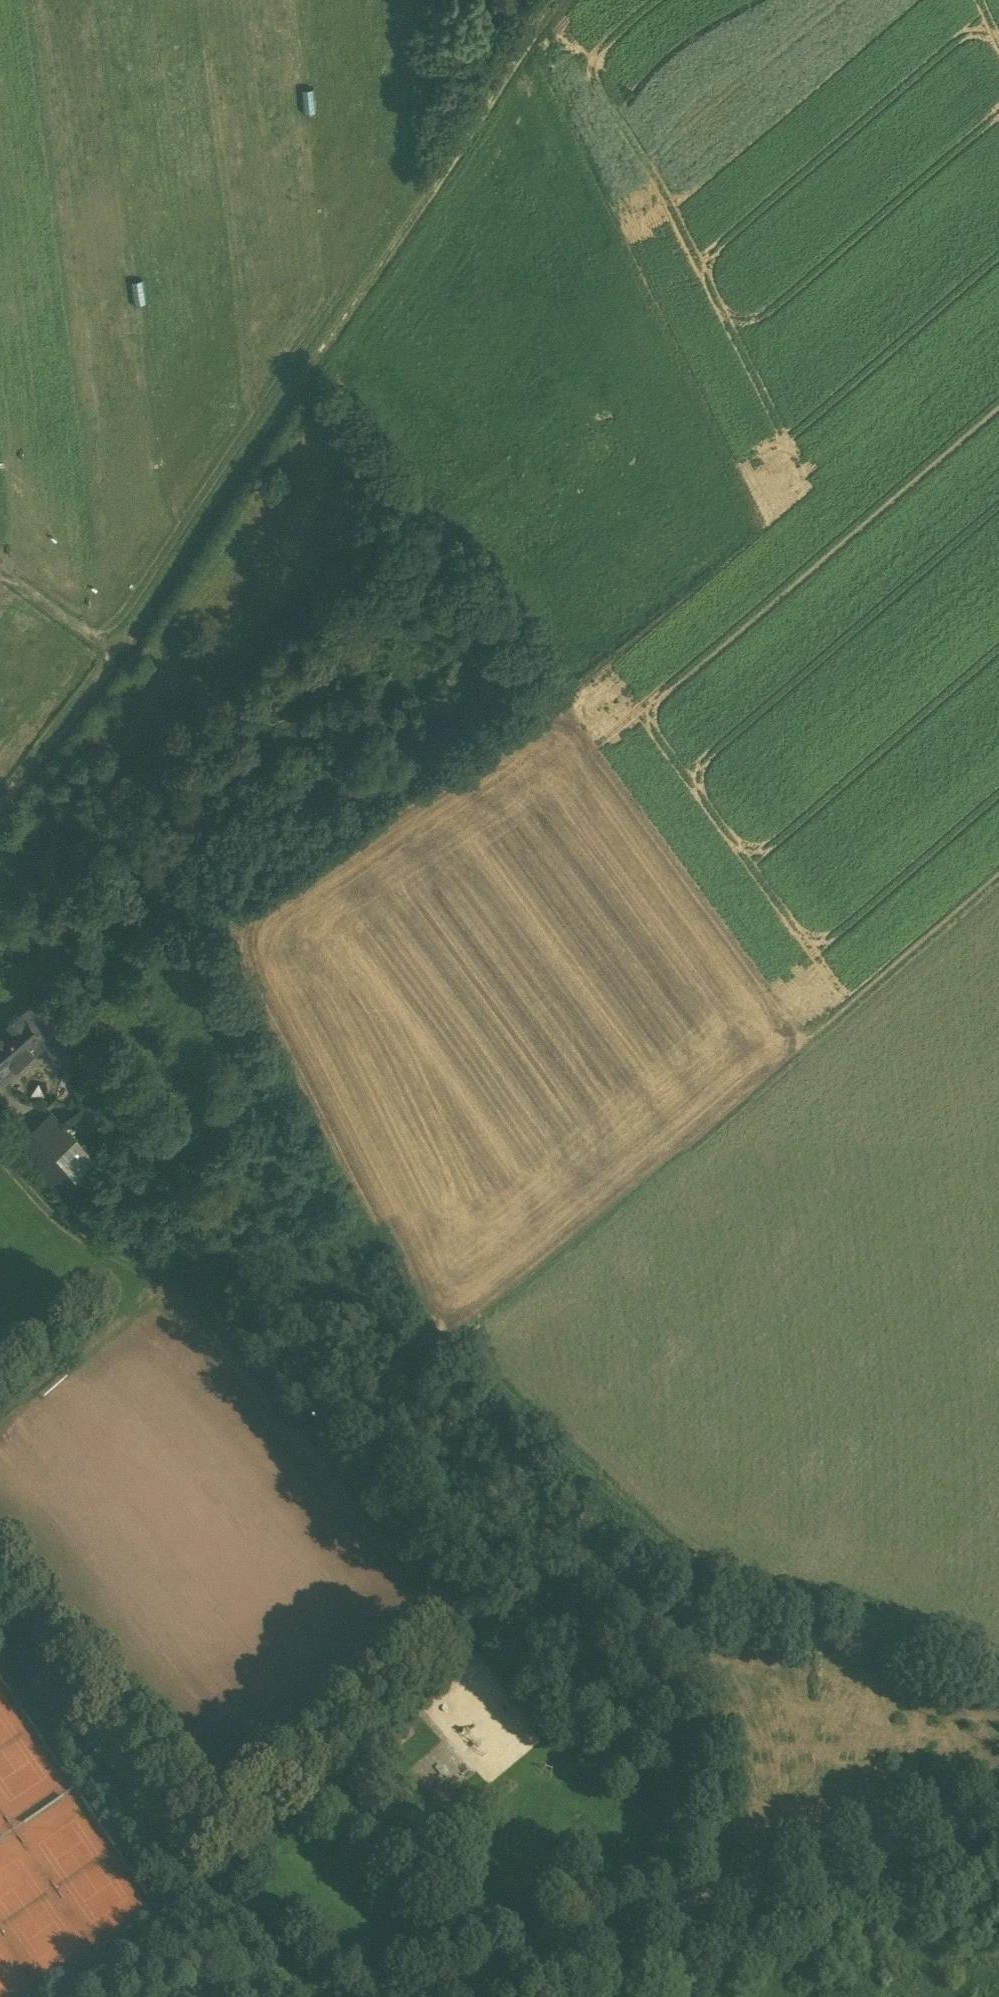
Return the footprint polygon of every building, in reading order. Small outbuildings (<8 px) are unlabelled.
[(4,1083),(17,1068),(20,1070),(47,1043),(52,1050),(60,1044),(66,1051),(76,1042),(38,996),(0,1028),(0,1079),(4,1083)] [(188,1107),(174,1117),(186,1133),(200,1122),(188,1107)] [(80,1148),(51,1113),(14,1143),(38,1171),(45,1166),(55,1178),(67,1168),(75,1178),(101,1157),(88,1142),(80,1148)]
